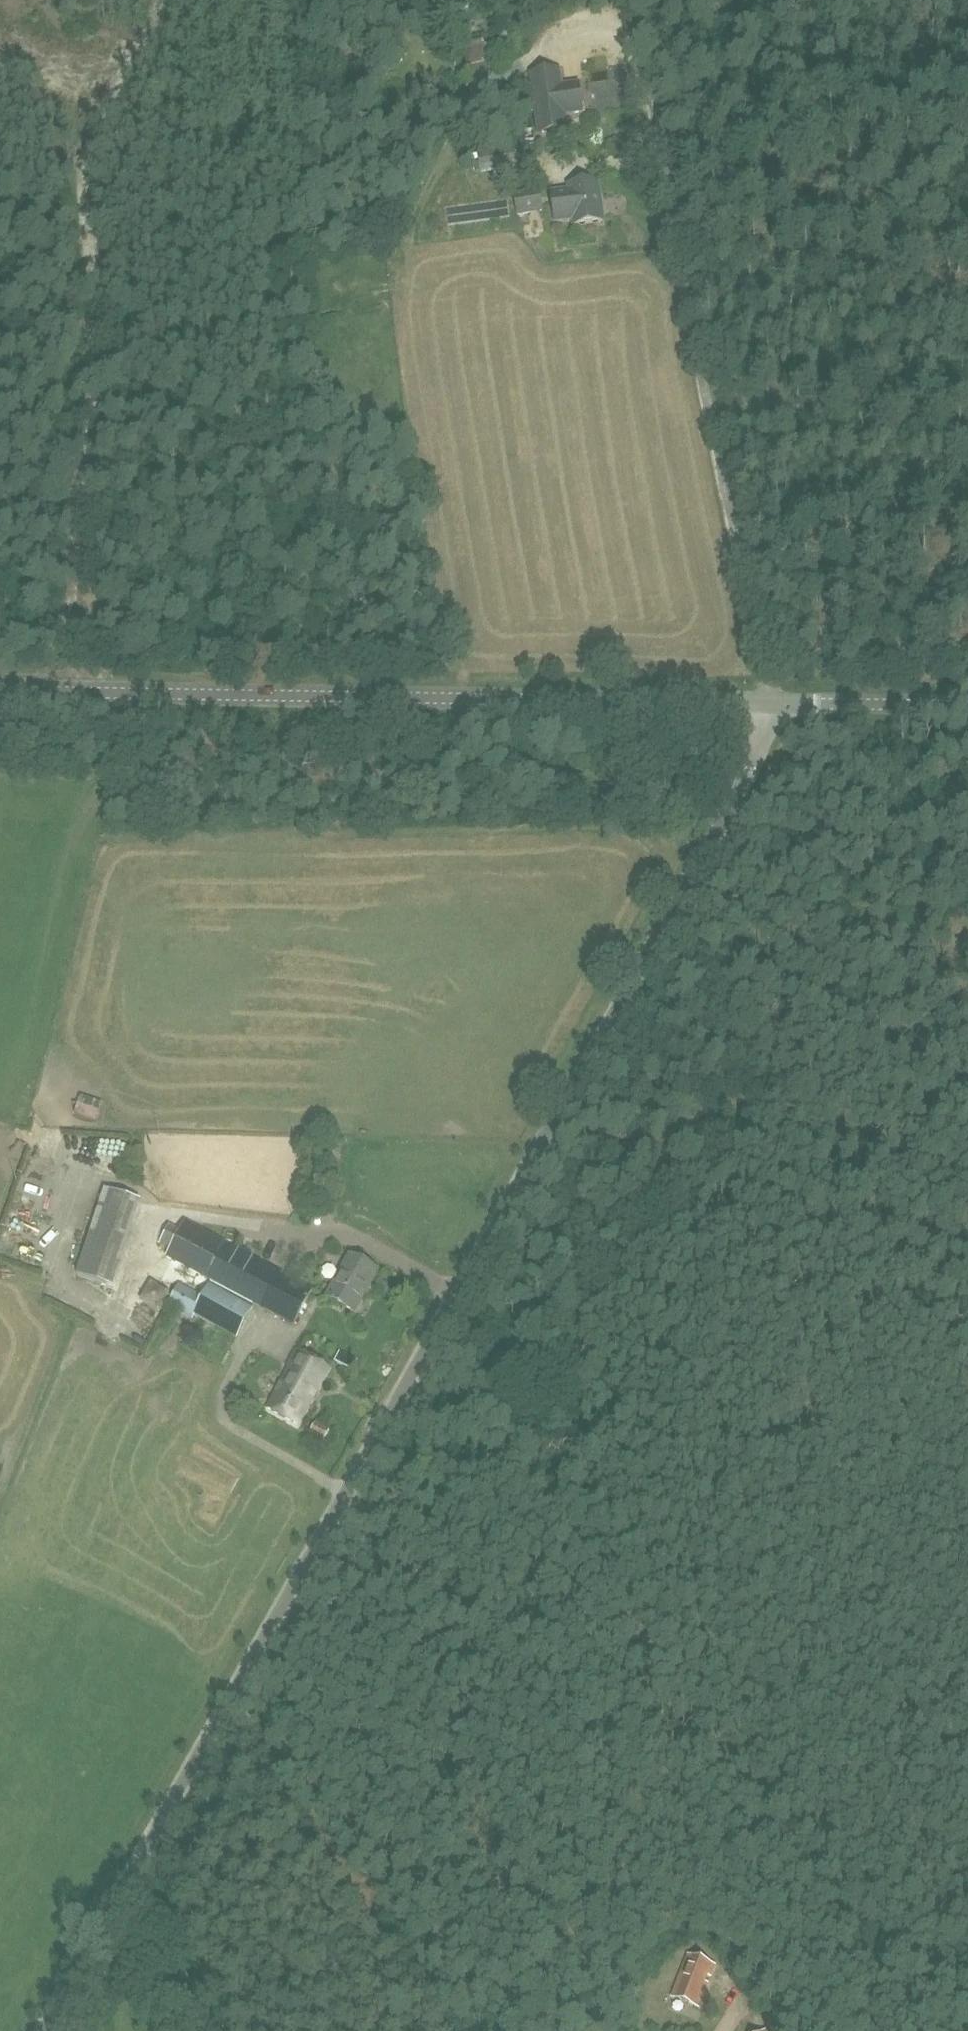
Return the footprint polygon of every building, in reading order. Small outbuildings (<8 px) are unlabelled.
[(485,45),(483,40),(468,43),(470,48),(454,52),(457,69),(466,67),(469,79),(490,74),(487,62),(488,62),(487,55),(492,54),(490,44),(485,45)] [(561,86),(559,70),(532,74),(539,134),(567,130),(565,114),(582,112),(579,84),(561,86)] [(595,95),(594,123),(623,123),(623,96),(595,95)] [(509,147),(509,142),(484,146),(485,151),(477,152),(479,163),(472,164),(473,172),(480,171),(480,173),(521,167),(520,165),(526,164),(523,146),(518,146),(517,146),(509,147)] [(603,221),(598,181),(570,185),(571,190),(552,193),(556,221),(574,219),(575,224),(603,221)] [(553,220),(551,201),(526,204),(528,223),(553,220)] [(63,1180),(62,1195),(76,1196),(76,1180),(63,1180)] [(92,1232),(85,1275),(115,1280),(130,1191),(113,1188),(105,1235),(92,1232)] [(312,1288),(184,1221),(177,1235),(167,1229),(159,1244),(170,1249),(166,1257),(293,1324),(312,1288)] [(355,1312),(378,1269),(350,1254),(327,1296),(355,1312)] [(252,1306),(210,1283),(203,1297),(180,1284),(168,1306),(190,1318),(192,1314),(236,1337),(252,1306)] [(315,1392),(329,1366),(296,1348),(286,1366),(289,1368),(267,1407),(297,1424),(313,1395),(311,1394),(313,1388),(315,1392)] [(352,1369),(357,1360),(340,1351),(335,1360),(352,1369)] [(322,1438),(328,1429),(316,1422),(310,1431),(322,1438)] [(699,2006),(715,1966),(689,1956),(673,1996),(699,2006)]
